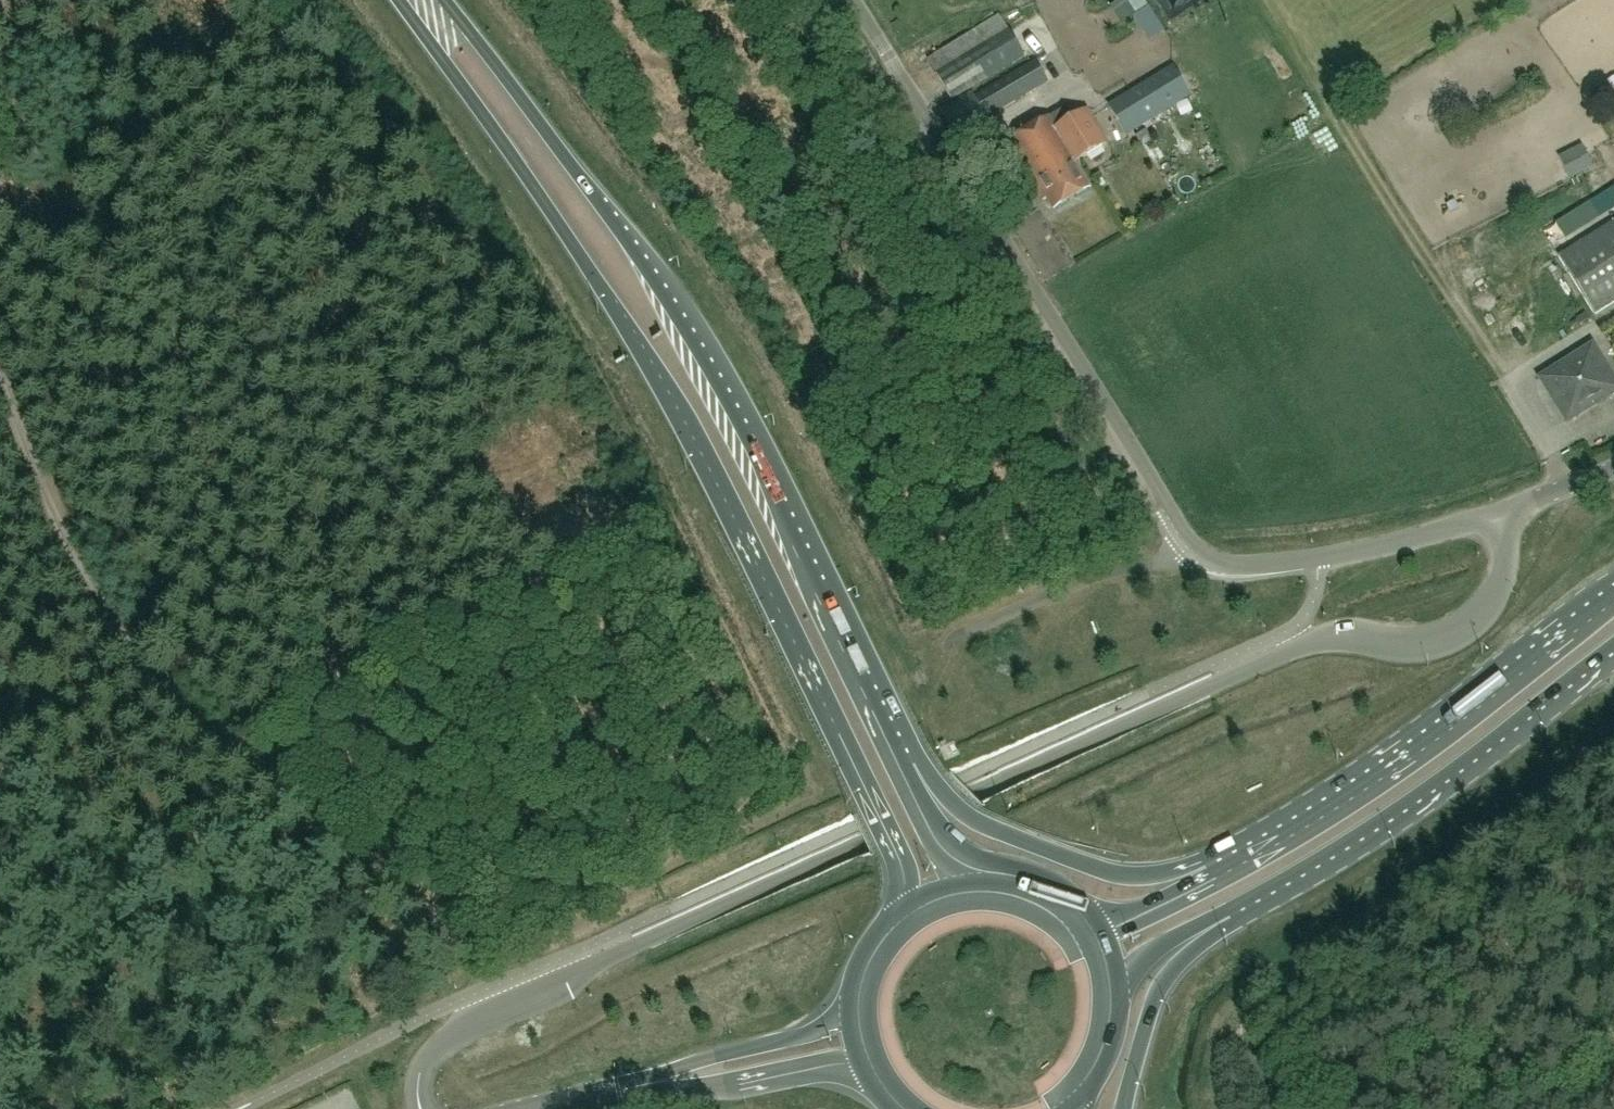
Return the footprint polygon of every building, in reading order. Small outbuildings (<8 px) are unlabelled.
[(959,139),(1051,84),(1036,60),(977,96),(974,91),(1027,58),(1000,14),(927,60),(952,102),(940,109),(959,139)] [(1174,68),(1110,107),(1127,134),(1191,95),(1174,68)] [(1092,189),(1076,164),(1107,145),(1087,112),(1073,120),(1066,109),(1052,117),(1009,143),(1045,202),(1048,200),(1055,211),(1092,189)] [(1558,256),(1595,315),(1613,302),(1613,221),(1558,256)] [(1568,422),(1613,393),(1613,380),(1593,345),(1540,378),(1568,422)] [(1509,609),(1520,594),(1510,587),(1500,603),(1509,609)]
